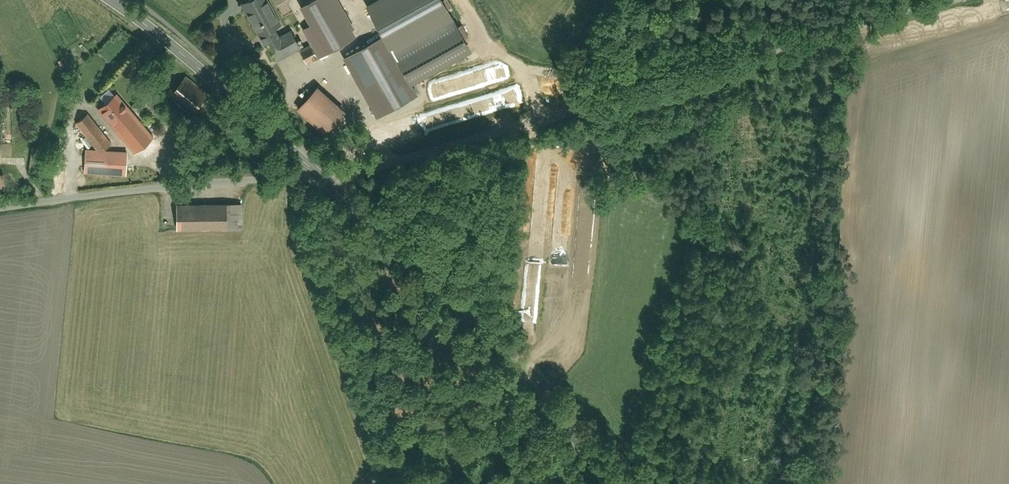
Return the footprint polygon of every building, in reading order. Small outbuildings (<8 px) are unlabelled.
[(241,6),(255,34),(274,24),(262,0),(252,0),(241,6)] [(310,3),(330,37),(350,25),(335,0),(315,0),(310,3)] [(386,14),(389,20),(394,24),(400,27),(405,27),(411,25),(416,22),(419,16),(421,12),(421,6),(420,2),(418,0),(388,0),(386,3),(385,9),(386,14)] [(451,19),(393,51),(385,37),(348,57),(378,113),(417,92),(412,83),(469,52),(451,19)] [(184,85),(172,98),(188,113),(200,99),(184,85)] [(118,97),(100,111),(135,155),(153,141),(118,97)] [(92,112),(76,125),(100,155),(116,142),(92,112)] [(86,156),(86,176),(126,175),(126,155),(86,156)] [(174,207),(176,232),(242,229),(241,204),(174,207)]
